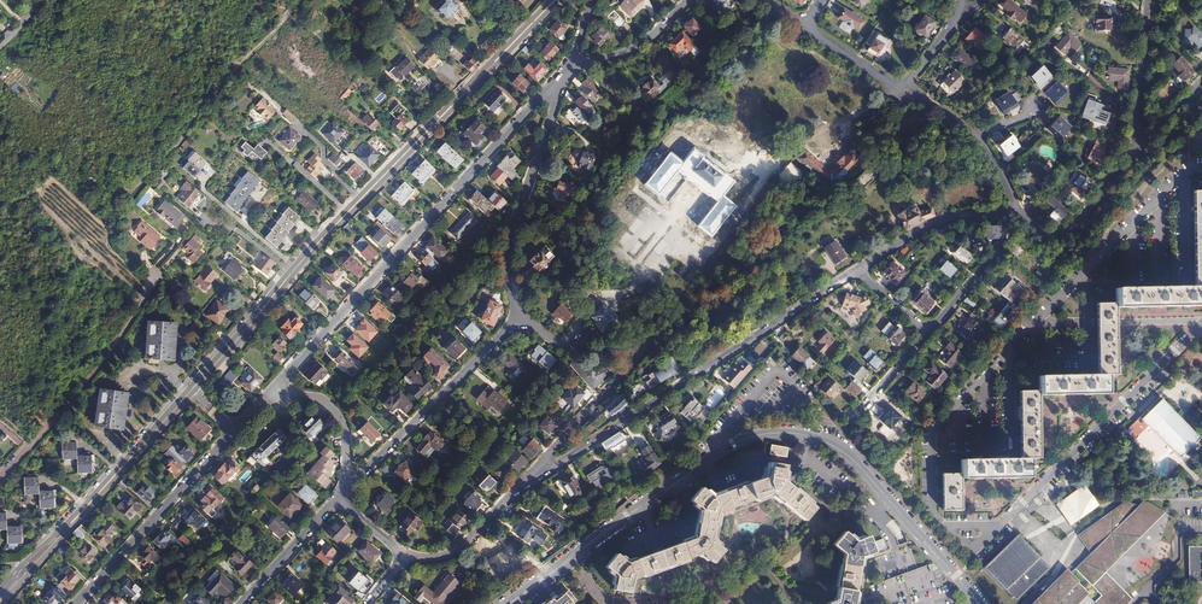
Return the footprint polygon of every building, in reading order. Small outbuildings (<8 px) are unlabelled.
[(446,20),(458,8),(449,0),(445,0),(435,10),(446,20)] [(523,8),(532,0),(516,0),(523,8)] [(641,2),(643,0),(624,0),(622,2),(628,9),(626,12),(630,16),(638,8),(637,5),(641,2)] [(1025,14),(1009,0),(1007,0),(1001,6),(1008,12),(1006,15),(1013,21),(1015,18),(1019,21),(1025,14)] [(370,10),(372,7),(364,2),(363,4),(370,10)] [(628,9),(622,2),(619,5),(626,12),(628,9)] [(317,16),(320,11),(315,8),(312,12),(317,16)] [(843,8),(837,18),(842,21),(842,22),(852,28),(852,27),(858,30),(864,21),(857,17),(851,13),(843,8)] [(1109,23),(1109,12),(1103,12),(1103,18),(1099,18),(1099,14),(1095,15),(1095,16),(1093,16),(1093,23),(1096,23),(1096,30),(1097,30),(1097,32),(1102,32),(1103,30),(1109,30),(1109,28),(1111,27),(1111,23),(1109,23)] [(625,22),(617,14),(611,19),(619,27),(625,22)] [(926,36),(935,22),(924,15),(915,30),(926,36)] [(679,17),(675,20),(680,26),(684,23),(679,17)] [(692,34),(693,36),(696,33),(695,32),(699,28),(691,19),(684,26),(692,35),(692,34)] [(557,21),(549,30),(560,41),(563,40),(564,39),(564,37),(562,35),(566,31),(564,30),(565,29),(557,21)] [(852,28),(842,22),(839,27),(849,33),(852,28)] [(1059,36),(1065,29),(1058,23),(1052,30),(1059,36)] [(1193,26),(1191,27),(1191,30),(1186,29),(1183,39),(1194,42),(1197,46),(1195,53),(1199,57),(1201,52),(1201,53),(1201,37),(1193,26)] [(598,37),(601,41),(607,36),(605,33),(606,32),(601,27),(597,30),(598,31),(595,33),(594,32),(592,34),(593,35),(592,36),(595,39),(598,37)] [(1005,32),(999,28),(995,33),(1001,37),(1005,32)] [(1013,52),(1024,40),(1010,28),(1002,37),(1005,40),(1002,43),(1013,52)] [(977,49),(986,38),(975,29),(971,32),(973,34),(967,40),(977,49)] [(873,30),(865,43),(870,46),(867,50),(876,56),(877,55),(880,57),(890,41),(873,30)] [(1080,43),(1068,32),(1056,45),(1063,52),(1069,45),(1075,50),(1080,43)] [(683,44),(689,51),(694,46),(681,33),(669,44),(675,51),(683,44)] [(551,57),(553,54),(557,50),(549,42),(545,46),(546,47),(539,54),(547,61),(551,57)] [(695,46),(690,50),(695,56),(700,52),(695,46)] [(453,56),(461,64),(466,59),(454,47),(449,52),(453,56)] [(680,58),(687,51),(683,47),(676,54),(680,58)] [(971,63),(975,58),(968,53),(966,55),(958,48),(950,57),(959,64),(960,64),(965,68),(970,62),(971,63)] [(441,64),(439,62),(443,59),(434,50),(422,61),(431,70),(434,68),(435,69),(441,64)] [(402,75),(413,64),(406,57),(396,67),(395,65),(389,71),(396,80),(398,79),(399,79),(403,76),(402,75)] [(1183,81),(1193,73),(1180,58),(1171,65),(1179,75),(1176,79),(1176,81),(1177,83),(1180,83),(1182,81),(1183,81)] [(482,68),(476,62),(467,70),(474,77),(482,68)] [(539,76),(541,77),(543,75),(542,73),(545,69),(539,63),(534,69),(528,65),(524,69),(530,74),(529,74),(535,80),(539,76)] [(1041,91),(1054,79),(1040,65),(1029,75),(1035,82),(1034,84),(1041,91)] [(1125,91),(1128,71),(1109,68),(1108,75),(1110,75),(1109,80),(1119,81),(1118,90),(1125,91)] [(665,88),(663,86),(673,77),(667,71),(657,80),(661,85),(657,89),(650,82),(649,83),(648,81),(637,92),(638,94),(637,95),(644,102),(647,99),(649,100),(655,94),(657,95),(665,88)] [(949,96),(965,81),(954,71),(939,85),(949,96)] [(519,75),(512,83),(523,93),(531,84),(528,82),(527,83),(526,81),(527,80),(524,78),(523,79),(519,75)] [(574,77),(571,80),(577,87),(580,84),(574,77)] [(581,91),(593,103),(595,101),(593,98),(595,97),(594,96),(597,94),(600,97),(604,94),(600,89),(599,90),(588,77),(581,83),(586,88),(581,91)] [(1067,93),(1054,79),(1041,91),(1047,99),(1049,97),(1056,104),(1067,93)] [(362,85),(359,89),(364,94),(368,90),(362,85)] [(483,103),(492,112),(505,99),(496,90),(483,103)] [(565,96),(570,101),(573,98),(567,90),(565,96)] [(1015,104),(1007,91),(994,100),(1002,112),(1015,104)] [(1093,102),(1095,96),(1087,93),(1085,99),(1093,102)] [(574,102),(583,112),(590,105),(582,96),(579,99),(579,98),(574,102)] [(260,106),(258,108),(263,112),(261,114),(266,118),(268,117),(272,121),(280,112),(266,99),(260,106)] [(397,125),(404,131),(412,123),(405,116),(410,112),(403,105),(394,114),(401,121),(397,125)] [(1098,115),(1099,111),(1084,106),(1080,115),(1105,124),(1107,119),(1100,117),(1101,116),(1098,115)] [(586,124),(589,121),(575,107),(572,110),(572,109),(565,115),(576,127),(583,121),(586,124)] [(287,115),(298,125),(302,121),(290,111),(287,115)] [(364,121),(373,132),(381,126),(378,122),(376,122),(371,115),(364,121)] [(1059,141),(1071,128),(1060,118),(1048,131),(1059,141)] [(322,131),(336,143),(346,133),(332,120),(322,131)] [(465,129),(464,130),(465,131),(463,133),(469,139),(472,142),(475,145),(482,137),(478,134),(484,127),(476,120),(467,129),(465,129)] [(289,128),(283,135),(286,139),(293,131),(289,128)] [(465,131),(464,130),(462,128),(458,132),(458,135),(468,144),(469,142),(467,141),(469,139),(463,133),(465,131)] [(293,131),(286,139),(283,142),(293,151),(304,139),(302,137),(294,130),(293,131)] [(1018,146),(1010,134),(997,142),(1006,155),(1018,146)] [(1087,158),(1098,163),(1107,145),(1096,139),(1087,158)] [(406,146),(399,140),(394,144),(401,151),(406,146)] [(260,159),(266,152),(257,144),(253,148),(245,141),(241,146),(244,149),(242,152),(247,156),(250,152),(252,152),(260,159)] [(445,159),(453,151),(444,142),(435,151),(445,159)] [(362,143),(354,153),(358,156),(366,145),(362,143)] [(362,159),(373,168),(383,156),(373,147),(362,159)] [(842,157),(842,158),(836,164),(837,165),(832,171),(827,171),(823,167),(822,165),(822,166),(817,163),(818,162),(817,162),(812,157),(811,156),(810,156),(802,149),(793,158),(793,159),(794,158),(803,166),(803,167),(804,168),(805,167),(809,170),(808,171),(809,172),(810,171),(829,186),(835,180),(838,182),(846,174),(845,173),(858,159),(857,158),(858,157),(859,158),(859,157),(854,153),(855,150),(853,148),(849,149),(848,152),(848,153),(843,158),(842,157)] [(697,226),(711,237),(735,207),(722,196),(733,182),(724,174),(722,176),(716,171),(716,170),(709,164),(708,165),(702,159),(703,158),(693,150),(686,158),(680,153),(675,159),(668,153),(663,159),(664,160),(644,184),(658,195),(677,171),(685,178),(684,179),(707,197),(708,197),(716,203),(697,226)] [(462,159),(453,151),(445,159),(454,168),(462,159)] [(181,168),(192,177),(199,170),(198,169),(204,162),(193,152),(186,160),(187,161),(181,168)] [(595,156),(584,152),(583,154),(581,153),(578,161),(580,162),(579,164),(583,165),(583,167),(590,170),(595,156)] [(301,166),(313,179),(325,168),(313,155),(301,166)] [(333,160),(340,167),(345,161),(338,155),(333,160)] [(507,175),(511,179),(514,175),(510,170),(519,161),(514,156),(510,159),(509,158),(508,158),(505,156),(496,166),(498,167),(507,175)] [(836,164),(842,158),(837,156),(835,156),(832,156),(828,156),(823,158),(819,160),(817,162),(818,162),(817,163),(822,166),(822,165),(824,165),(828,163),(832,163),(835,164),(836,164)] [(418,166),(427,175),(434,168),(425,159),(418,166)] [(784,185),(790,189),(803,177),(802,175),(802,172),(790,162),(777,175),(778,179),(780,181),(778,183),(778,186),(780,187),(782,187),(784,185)] [(1039,179),(1046,171),(1042,168),(1043,167),(1039,164),(1037,166),(1033,163),(1027,170),(1028,171),(1027,172),(1028,173),(1021,181),(1027,185),(1029,183),(1031,185),(1032,184),(1037,187),(1041,181),(1039,179)] [(361,182),(367,174),(358,166),(351,174),(361,182)] [(421,182),(427,175),(418,166),(412,173),(421,182)] [(499,184),(507,175),(498,167),(490,176),(499,184)] [(879,178),(869,167),(846,188),(852,194),(848,197),(853,202),(879,178)] [(1008,175),(1008,176),(1015,173),(1012,167),(1005,171),(1008,175)] [(253,186),(258,179),(247,170),(241,176),(242,177),(236,184),(236,185),(230,192),(230,193),(224,200),(236,210),(242,202),(241,202),(247,195),(247,194),(253,187),(253,186)] [(1069,187),(1081,196),(1092,182),(1081,173),(1069,187)] [(190,202),(196,207),(205,196),(185,179),(179,186),(183,190),(177,198),(186,206),(190,202)] [(153,186),(157,190),(163,185),(159,181),(153,186)] [(563,191),(559,199),(570,203),(575,187),(559,181),(557,188),(563,191)] [(397,189),(407,198),(413,190),(404,182),(397,189)] [(401,205),(407,198),(397,189),(391,196),(401,205)] [(486,199),(475,190),(468,198),(476,206),(475,206),(482,212),(486,207),(490,210),(494,207),(486,199)] [(1035,195),(1036,193),(1031,190),(1026,197),(1030,200),(1035,195)] [(494,207),(497,210),(506,201),(494,191),(486,199),(494,207)] [(1192,192),(1195,287),(1116,289),(1117,304),(1097,304),(1098,321),(1097,358),(1097,375),(1038,376),(1038,391),(1020,391),(1020,458),(961,458),(961,473),(942,473),(942,509),(961,509),(961,476),(1025,477),(1025,458),(1038,458),(1038,395),(1104,394),(1103,375),(1117,374),(1117,357),(1116,327),(1116,321),(1116,315),(1116,307),(1201,306),(1201,191),(1192,192)] [(321,205),(308,193),(301,201),(314,213),(321,205)] [(1063,214),(1067,210),(1051,194),(1045,200),(1054,209),(1046,217),(1051,222),(1053,221),(1056,223),(1064,216),(1063,214)] [(1030,200),(1029,202),(1033,205),(1031,209),(1035,213),(1040,207),(1036,203),(1039,199),(1035,195),(1030,200)] [(172,218),(182,226),(189,218),(190,217),(172,202),(164,211),(166,213),(165,214),(171,219),(172,218)] [(924,220),(934,216),(931,209),(919,214),(913,204),(898,213),(899,214),(897,216),(906,231),(924,219),(924,220)] [(293,223),(299,216),(287,206),(281,213),(282,214),(276,221),(277,221),(271,228),(271,229),(265,236),(277,246),(283,239),(282,238),(288,231),(288,230),(294,223),(293,223)] [(385,226),(393,218),(383,209),(375,217),(385,226)] [(457,238),(476,218),(469,212),(450,232),(457,238)] [(192,220),(189,218),(182,226),(185,228),(192,220)] [(402,226),(393,218),(385,226),(394,234),(402,226)] [(135,232),(143,239),(148,243),(145,246),(151,251),(157,244),(156,243),(161,237),(143,221),(139,226),(140,227),(135,232)] [(976,234),(976,240),(988,241),(988,237),(1000,238),(1000,240),(1005,241),(1005,227),(982,225),(982,234),(976,234)] [(382,247),(389,238),(380,229),(372,237),(382,247)] [(427,247),(425,250),(432,257),(442,246),(433,238),(426,246),(427,247)] [(183,249),(191,257),(188,259),(194,264),(204,254),(199,249),(201,247),(193,239),(183,249)] [(825,249),(834,265),(846,258),(835,242),(825,249)] [(459,244),(454,249),(462,256),(467,251),(459,244)] [(369,261),(376,253),(368,246),(361,253),(364,256),(362,257),(367,261),(368,260),(369,261)] [(532,267),(536,272),(553,257),(548,252),(550,251),(546,246),(529,261),(533,266),(532,267)] [(972,256),(960,246),(953,253),(965,263),(972,256)] [(324,251),(330,255),(333,251),(326,247),(324,251)] [(423,249),(422,249),(416,256),(431,270),(437,265),(431,259),(432,258),(432,257),(425,250),(423,249)] [(447,251),(441,259),(446,263),(452,255),(447,251)] [(275,262),(265,254),(260,261),(256,266),(266,274),(275,262)] [(243,264),(233,256),(223,266),(237,278),(244,269),(241,267),(243,264)] [(343,264),(355,276),(362,268),(360,265),(361,264),(358,261),(356,262),(350,257),(343,264)] [(945,261),(938,269),(948,277),(955,269),(945,261)] [(883,272),(895,283),(904,273),(891,262),(883,272)] [(337,279),(338,280),(344,274),(333,264),(324,272),(333,280),(332,281),(334,283),(336,281),(335,281),(337,279)] [(199,280),(208,289),(220,276),(210,267),(199,280)] [(402,282),(409,288),(409,289),(415,283),(421,289),(428,282),(420,275),(417,278),(411,272),(407,276),(406,275),(404,277),(405,278),(402,282)] [(264,289),(269,284),(263,278),(258,283),(264,289)] [(1013,297),(1014,298),(1023,287),(1019,283),(1017,285),(1008,278),(1001,286),(1003,288),(999,292),(1009,301),(1013,297)] [(315,287),(328,299),(335,291),(322,280),(315,287)] [(401,281),(394,287),(403,295),(409,288),(402,282),(401,281)] [(394,287),(391,284),(382,293),(395,305),(403,296),(403,295),(394,287)] [(176,285),(172,288),(178,293),(181,290),(176,285)] [(298,296),(313,311),(321,302),(313,294),(312,295),(305,289),(298,296)] [(915,303),(925,312),(930,307),(929,306),(932,302),(925,296),(927,294),(922,289),(911,301),(914,304),(915,303)] [(793,304),(800,300),(796,294),(789,299),(793,304)] [(851,309),(855,316),(866,310),(863,306),(869,303),(865,295),(858,298),(854,298),(854,296),(844,295),(843,297),(842,298),(841,303),(842,305),(841,307),(851,309)] [(966,296),(963,300),(973,307),(976,303),(966,296)] [(370,310),(372,312),(373,314),(372,316),(380,324),(386,318),(390,322),(396,317),(391,313),(390,313),(378,302),(370,310)] [(490,302),(480,320),(491,325),(500,307),(490,302)] [(1016,307),(1010,302),(1005,308),(1003,308),(1001,310),(1001,312),(997,316),(996,316),(994,319),(994,320),(993,321),(989,318),(986,321),(997,331),(998,330),(1000,331),(1003,328),(1001,326),(1013,313),(1012,312),(1016,307)] [(232,312),(221,303),(210,316),(221,325),(232,312)] [(559,316),(564,321),(572,313),(562,303),(552,314),(557,318),(559,316)] [(602,307),(591,318),(606,332),(606,331),(617,320),(602,307)] [(290,338),(292,338),(295,335),(294,333),(302,324),(295,317),(290,321),(288,319),(281,327),(282,328),(281,330),(289,338),(290,338)] [(957,332),(968,342),(980,327),(969,318),(957,332)] [(149,356),(149,361),(159,362),(160,357),(173,358),(176,322),(149,321),(146,355),(149,356)] [(472,341),(476,337),(475,336),(480,331),(471,322),(461,331),(472,341)] [(889,322),(881,331),(886,336),(885,336),(895,345),(902,336),(898,332),(900,330),(901,329),(900,326),(898,325),(895,325),(894,326),(889,322)] [(366,342),(374,351),(384,340),(374,330),(372,332),(366,326),(357,336),(365,343),(366,342)] [(826,347),(827,348),(835,339),(826,331),(818,340),(821,343),(826,347)] [(220,338),(214,333),(210,338),(215,342),(220,338)] [(344,342),(360,357),(369,348),(352,333),(344,342)] [(278,350),(280,352),(287,344),(279,336),(272,344),(273,346),(272,347),(277,352),(278,350)] [(448,351),(455,358),(464,349),(453,337),(442,347),(447,351),(448,351)] [(754,350),(761,356),(769,347),(763,339),(754,350)] [(940,360),(949,368),(962,353),(950,342),(945,347),(948,351),(940,360)] [(823,351),(826,347),(821,343),(818,346),(817,346),(814,350),(821,357),(825,352),(823,351)] [(535,352),(531,356),(548,370),(556,361),(537,346),(533,350),(535,352)] [(434,364),(432,374),(440,377),(441,371),(447,365),(430,348),(424,354),(434,364)] [(791,357),(801,365),(808,357),(798,348),(791,357)] [(874,354),(874,353),(869,349),(862,357),(867,361),(866,363),(875,371),(882,362),(874,354)] [(341,363),(346,367),(349,363),(350,363),(351,362),(350,362),(351,361),(341,351),(335,358),(338,362),(340,364),(341,363)] [(272,356),(277,361),(281,357),(276,352),(272,356)] [(506,374),(513,381),(524,368),(509,355),(502,363),(510,369),(506,374)] [(659,383),(675,373),(674,371),(678,368),(672,357),(666,360),(669,364),(658,371),(657,369),(648,375),(644,377),(644,378),(643,378),(643,379),(643,380),(646,382),(647,382),(649,385),(648,385),(649,387),(650,387),(651,388),(659,383)] [(746,360),(743,363),(749,368),(752,365),(746,360)] [(303,374),(314,384),(319,378),(321,379),(327,372),(326,371),(316,361),(303,374)] [(734,366),(730,371),(731,373),(728,376),(726,375),(722,380),(733,390),(751,369),(749,368),(743,363),(742,361),(736,368),(734,366)] [(855,361),(846,371),(855,378),(858,381),(866,371),(855,361)] [(926,381),(934,389),(947,375),(938,367),(937,368),(930,362),(924,368),(931,375),(926,381)] [(224,374),(237,386),(241,382),(250,390),(261,379),(247,367),(245,366),(243,369),(243,371),(240,374),(238,374),(237,375),(230,368),(224,374)] [(613,368),(569,367),(594,389),(613,368)] [(413,368),(406,376),(413,382),(414,382),(417,385),(410,392),(419,400),(428,391),(429,392),(433,388),(413,368)] [(860,389),(863,386),(858,381),(855,378),(852,382),(860,389)] [(824,395),(827,397),(836,387),(827,379),(817,392),(822,397),(824,395)] [(555,405),(567,414),(581,397),(588,402),(592,397),(573,382),(555,405)] [(845,389),(854,397),(860,389),(852,382),(845,389)] [(906,399),(900,406),(904,410),(907,412),(924,393),(912,383),(905,391),(907,393),(904,397),(906,399)] [(638,385),(632,391),(637,396),(643,390),(638,385)] [(719,388),(706,404),(713,410),(726,394),(719,388)] [(126,393),(99,389),(94,424),(120,428),(126,393)] [(384,403),(391,410),(397,405),(404,412),(412,404),(399,391),(392,399),(390,397),(384,403)] [(494,391),(482,404),(487,409),(491,405),(499,411),(506,402),(494,391)] [(628,402),(621,395),(607,409),(612,415),(614,412),(615,413),(618,410),(619,411),(628,402)] [(1161,396),(1140,418),(1149,427),(1180,459),(1200,438),(1161,396)] [(693,418),(700,424),(709,413),(693,399),(690,402),(689,401),(679,413),(690,421),(693,418)] [(890,407),(881,417),(881,419),(887,424),(886,424),(884,423),(878,429),(886,436),(891,429),(890,428),(900,416),(890,407)] [(830,410),(837,417),(840,415),(834,408),(830,410)] [(315,409),(300,424),(311,435),(327,419),(315,409)] [(668,430),(672,427),(670,425),(675,422),(669,413),(656,422),(658,426),(655,428),(657,430),(654,432),(657,437),(660,435),(664,435),(669,432),(668,430)] [(539,426),(549,434),(556,424),(547,417),(539,426)] [(188,431),(199,439),(207,426),(197,418),(188,431)] [(1076,430),(1079,425),(1074,420),(1070,425),(1076,430)] [(363,434),(372,441),(379,434),(367,422),(358,431),(362,435),(363,434)] [(298,434),(292,428),(287,434),(292,439),(298,434)] [(340,437),(338,429),(336,430),(330,436),(330,439),(340,437)] [(278,430),(252,452),(260,460),(285,438),(278,430)] [(416,449),(426,458),(437,445),(441,448),(445,445),(444,444),(444,443),(430,432),(425,438),(425,437),(423,439),(424,440),(416,449)] [(619,432),(601,444),(605,451),(611,448),(612,449),(613,448),(614,449),(618,447),(617,445),(622,442),(623,444),(624,443),(625,443),(619,432)] [(524,435),(518,441),(523,445),(528,439),(524,435)] [(83,452),(82,437),(66,438),(67,455),(83,455),(83,452)] [(522,451),(529,458),(532,455),(532,456),(540,448),(539,447),(541,444),(534,438),(522,451)] [(173,454),(182,463),(185,460),(191,454),(187,451),(188,449),(184,446),(178,452),(171,445),(167,449),(173,454)] [(321,485),(327,479),(326,478),(330,473),(329,472),(327,470),(330,466),(332,464),(327,459),(332,453),(326,446),(320,453),(322,455),(324,457),(309,473),(321,485)] [(649,446),(641,451),(648,461),(642,465),(642,468),(646,474),(661,464),(649,446)] [(784,457),(786,450),(777,448),(776,455),(784,457)] [(511,455),(505,462),(518,472),(527,460),(513,449),(509,454),(511,455)] [(100,468),(99,451),(83,452),(83,455),(84,469),(100,468)] [(179,466),(182,463),(173,454),(170,457),(172,459),(165,466),(169,470),(171,468),(175,472),(180,466),(179,466)] [(279,454),(273,461),(276,464),(282,457),(279,454)] [(258,463),(250,455),(245,460),(254,467),(258,463)] [(307,471),(309,473),(324,457),(322,455),(307,471)] [(418,465),(410,457),(402,465),(401,464),(398,467),(398,469),(395,471),(395,472),(394,473),(397,476),(399,475),(403,480),(410,473),(414,478),(418,475),(414,470),(418,465)] [(236,461),(232,458),(229,461),(227,460),(217,470),(219,472),(214,477),(222,484),(226,479),(227,479),(234,470),(235,471),(239,468),(238,467),(239,466),(235,462),(236,461)] [(617,551),(617,552),(606,565),(617,574),(615,588),(632,591),(635,577),(636,577),(641,575),(704,553),(716,563),(727,549),(715,540),(720,513),(774,493),(803,518),(814,505),(785,480),(787,466),(770,463),(767,477),(736,489),(714,496),(703,487),(692,500),(703,509),(698,536),(630,561),(629,561),(617,551)] [(903,482),(909,478),(900,464),(893,468),(903,482)] [(597,485),(598,488),(602,486),(601,485),(605,482),(604,481),(606,480),(605,479),(608,477),(603,469),(600,469),(599,468),(587,474),(592,483),(593,482),(595,486),(597,485)] [(44,493),(44,489),(43,474),(26,475),(27,493),(44,493)] [(567,491),(573,501),(584,495),(572,474),(562,480),(561,478),(555,482),(562,494),(567,491)] [(488,475),(478,486),(486,493),(489,490),(490,490),(497,484),(488,475)] [(119,481),(126,487),(129,484),(122,478),(119,481)] [(122,491),(126,487),(119,481),(116,485),(122,491)] [(137,491),(145,499),(146,499),(150,496),(149,495),(152,492),(144,484),(137,491)] [(1083,484),(1055,504),(1071,525),(1098,505),(1083,484)] [(296,493),(307,503),(315,494),(305,485),(302,487),(301,486),(295,491),(297,493),(296,493)] [(44,493),(44,506),(60,505),(59,489),(44,489),(44,493)] [(198,505),(211,517),(215,512),(213,509),(222,498),(212,489),(206,494),(211,498),(209,500),(204,496),(200,500),(201,502),(198,505)] [(473,492),(464,504),(474,512),(482,502),(476,498),(478,496),(473,492)] [(375,506),(384,513),(395,500),(386,493),(383,496),(380,494),(377,494),(376,495),(375,496),(374,499),(375,500),(378,503),(375,506)] [(277,507),(288,517),(295,510),(297,511),(301,507),(288,495),(277,507)] [(124,505),(133,513),(136,510),(139,507),(139,506),(131,498),(124,505)] [(1035,603),(1130,603),(1135,599),(1108,573),(1167,513),(1152,503),(1145,503),(1142,505),(1127,502),(1079,538),(1093,553),(1078,568),(1103,596),(1097,603),(1090,597),(1093,593),(1072,570),(1035,603)] [(548,529),(557,535),(566,520),(544,506),(536,518),(549,526),(548,529)] [(193,509),(183,519),(189,524),(191,522),(192,523),(191,524),(193,527),(194,526),(195,527),(196,527),(203,519),(193,509)] [(516,521),(521,514),(515,509),(510,516),(516,521)] [(454,525),(451,528),(456,532),(468,518),(458,510),(450,522),(454,525)] [(0,511),(0,528),(10,528),(10,525),(9,511),(0,511)] [(411,513),(401,526),(405,529),(402,532),(407,536),(416,525),(418,527),(422,522),(411,513)] [(290,528),(276,515),(267,525),(273,531),(272,532),(278,538),(285,531),(286,532),(290,528)] [(176,517),(170,523),(175,528),(181,522),(176,517)] [(326,533),(337,544),(350,530),(338,519),(326,533)] [(106,521),(100,529),(102,531),(109,523),(106,521)] [(530,536),(541,544),(546,536),(526,521),(522,526),(523,527),(518,535),(526,541),(530,536)] [(80,524),(76,528),(83,535),(87,531),(80,524)] [(10,525),(10,528),(10,543),(27,542),(26,525),(10,525)] [(169,539),(170,541),(176,535),(168,527),(164,531),(166,533),(164,535),(162,533),(161,532),(153,541),(157,545),(156,545),(158,547),(161,549),(165,544),(164,544),(169,539)] [(76,528),(72,533),(80,540),(84,536),(83,535),(76,528)] [(851,601),(859,554),(871,549),(865,533),(853,538),(842,529),(831,542),(842,551),(833,598),(820,603),(855,603),(851,601)] [(101,545),(101,544),(104,541),(106,542),(106,543),(110,539),(109,539),(110,538),(101,530),(97,534),(93,531),(90,535),(101,545)] [(1015,533),(979,567),(1013,602),(1049,567),(1015,533)] [(178,540),(184,545),(186,547),(191,542),(183,534),(179,538),(178,540)] [(176,535),(170,541),(174,544),(176,542),(178,540),(179,538),(176,535)] [(877,547),(884,544),(880,535),(874,538),(877,547)] [(316,556),(325,563),(335,551),(320,538),(317,542),(323,548),(316,556)] [(357,550),(371,562),(379,553),(366,541),(357,550)] [(79,552),(88,561),(96,552),(88,544),(85,547),(84,547),(79,552)] [(152,559),(156,554),(153,552),(154,552),(152,550),(147,546),(147,547),(146,546),(143,549),(144,550),(140,555),(146,561),(147,561),(148,561),(151,558),(152,559)] [(1187,547),(1188,582),(1201,582),(1201,546),(1187,547)] [(233,569),(241,576),(251,564),(244,557),(243,558),(235,551),(226,560),(234,567),(233,569)] [(1131,568),(1150,571),(1152,557),(1133,554),(1131,568)] [(205,589),(212,595),(217,590),(224,597),(234,587),(216,569),(206,580),(210,584),(205,589)] [(357,570),(347,581),(358,590),(364,583),(366,584),(369,581),(357,570)] [(69,572),(64,578),(60,582),(67,589),(76,579),(69,572)] [(148,572),(144,576),(151,583),(155,579),(148,572)] [(285,579),(279,573),(275,577),(282,584),(281,585),(297,599),(300,596),(295,592),(302,584),(290,574),(285,579)] [(433,603),(446,603),(445,603),(457,591),(458,591),(463,586),(451,575),(434,593),(428,588),(417,599),(422,603),(424,603),(428,599),(433,603)] [(131,600),(133,602),(140,594),(134,588),(135,587),(133,585),(134,584),(130,580),(126,584),(125,583),(120,589),(125,595),(124,595),(130,601),(131,600)] [(58,600),(65,592),(57,585),(48,595),(52,598),(54,597),(58,600)] [(333,591),(335,593),(328,602),(329,603),(350,603),(353,601),(347,596),(348,594),(338,586),(333,591)] [(401,593),(394,587),(390,592),(394,595),(392,598),(394,600),(390,603),(408,603),(409,603),(399,596),(401,593)] [(559,597),(560,598),(557,601),(555,598),(552,601),(550,599),(544,603),(576,603),(574,602),(577,599),(569,589),(559,597)] [(333,591),(323,603),(329,603),(328,602),(335,593),(333,591)] [(271,603),(276,603),(283,597),(278,593),(276,595),(274,593),(267,600),(271,603)] [(202,597),(201,597),(198,594),(189,603),(210,603),(202,597)] [(125,602),(116,595),(113,599),(111,598),(108,602),(110,603),(123,603),(125,602)] [(394,600),(392,598),(389,596),(383,603),(378,599),(374,603),(390,603),(394,600)]
